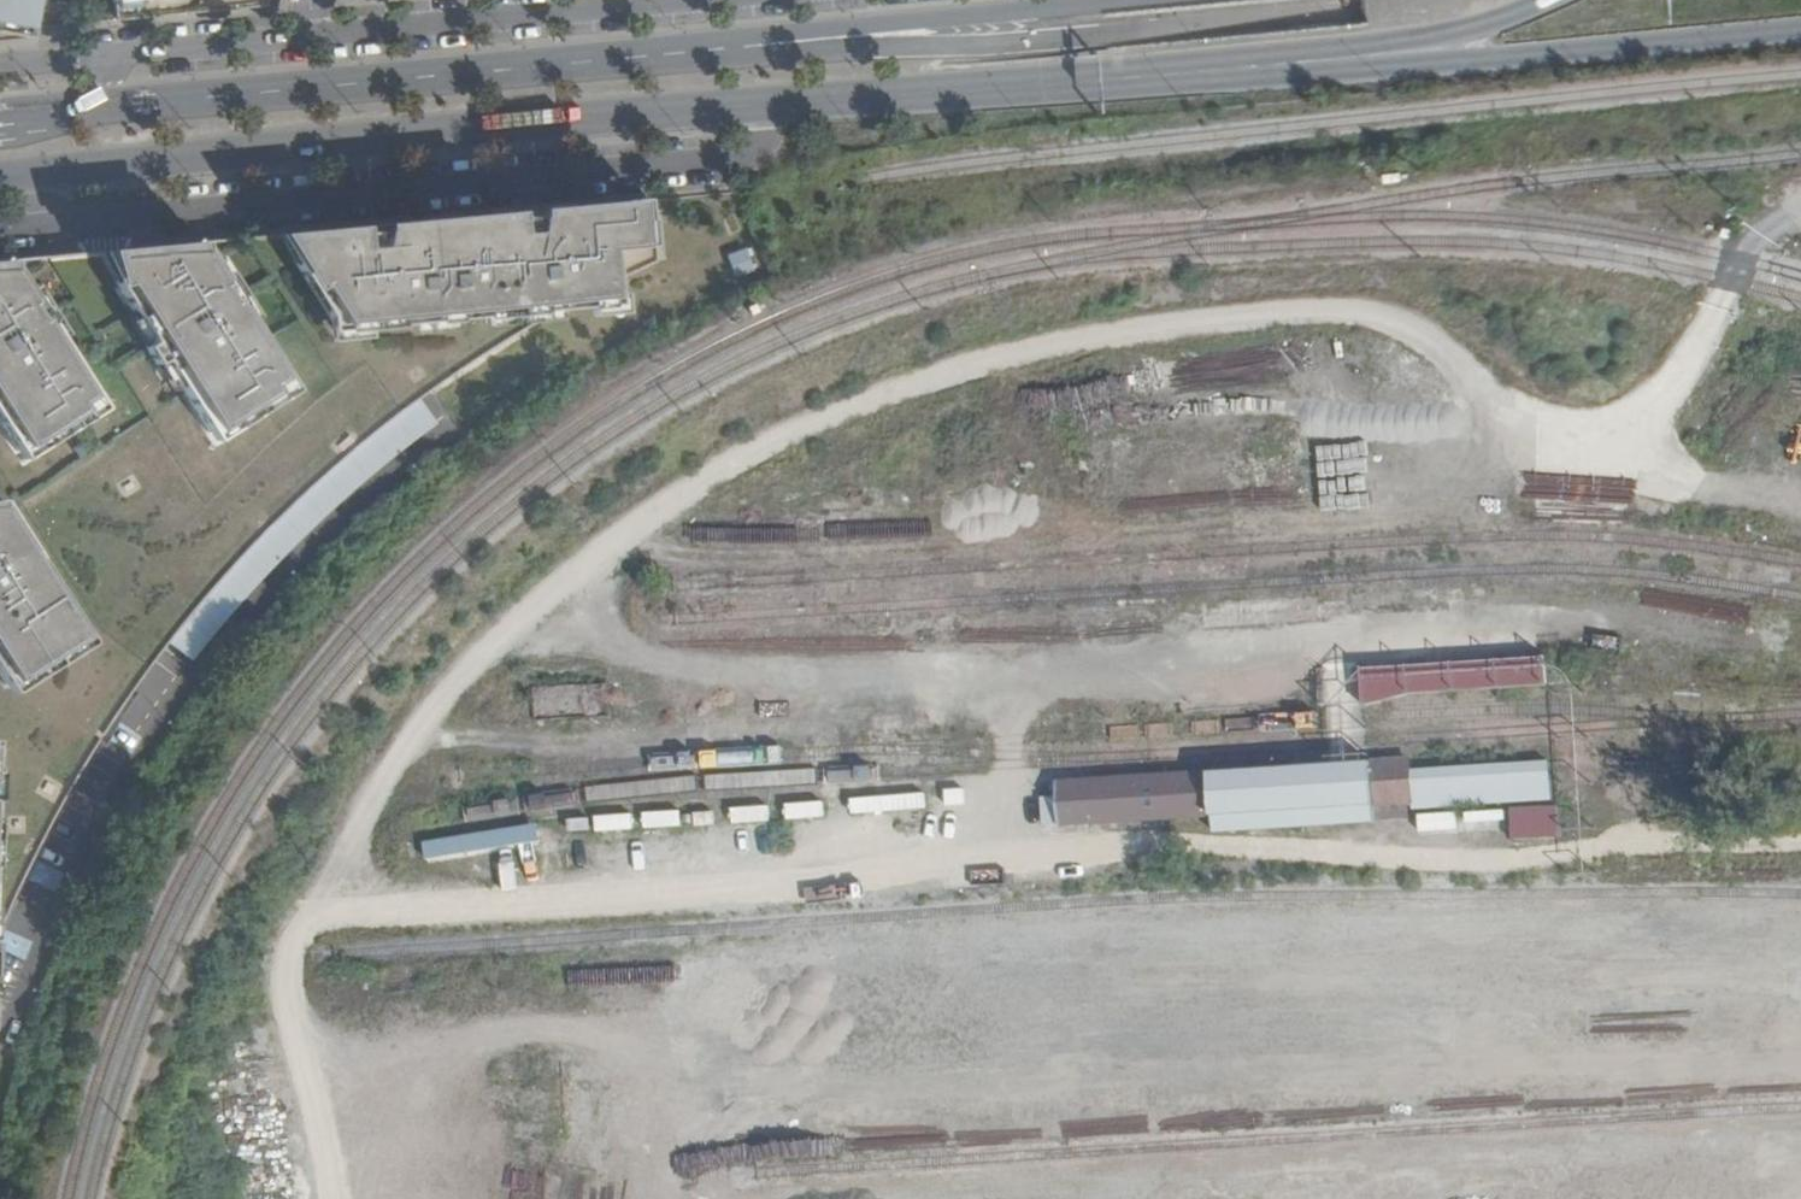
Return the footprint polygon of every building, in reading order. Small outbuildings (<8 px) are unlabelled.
[(28,29),(33,0),(0,0),(0,31),(28,29)] [(114,2),(115,2),(117,20),(266,5),(267,0),(114,0),(114,2)] [(649,194),(278,231),(332,321),(620,292),(617,267),(656,263),(649,194)] [(110,245),(98,246),(221,448),(306,397),(208,236),(110,245)] [(729,253),(735,272),(753,267),(747,248),(729,253)] [(28,476),(115,425),(13,250),(0,252),(0,428),(28,476)] [(10,705),(92,654),(0,511),(0,691),(10,705)] [(1552,660),(1363,668),(1364,698),(1553,690),(1552,660)] [(1414,759),(1415,769),(1472,766),(1472,755),(1414,759)] [(1376,810),(1417,807),(1415,769),(1414,759),(1373,761),(1376,810)] [(1376,810),(1373,761),(1212,771),(1215,819),(1376,810)] [(1551,761),(1472,766),(1415,769),(1417,807),(1553,799),(1551,761)] [(1060,828),(1215,819),(1212,771),(1057,780),(1060,828)] [(1514,841),(1564,839),(1562,806),(1512,808),(1514,841)] [(1420,814),(1421,829),(1512,826),(1511,810),(1420,814)] [(540,823),(427,845),(430,861),(543,839),(540,823)] [(554,1175),(556,1091),(522,1090),(519,1174),(554,1175)]
